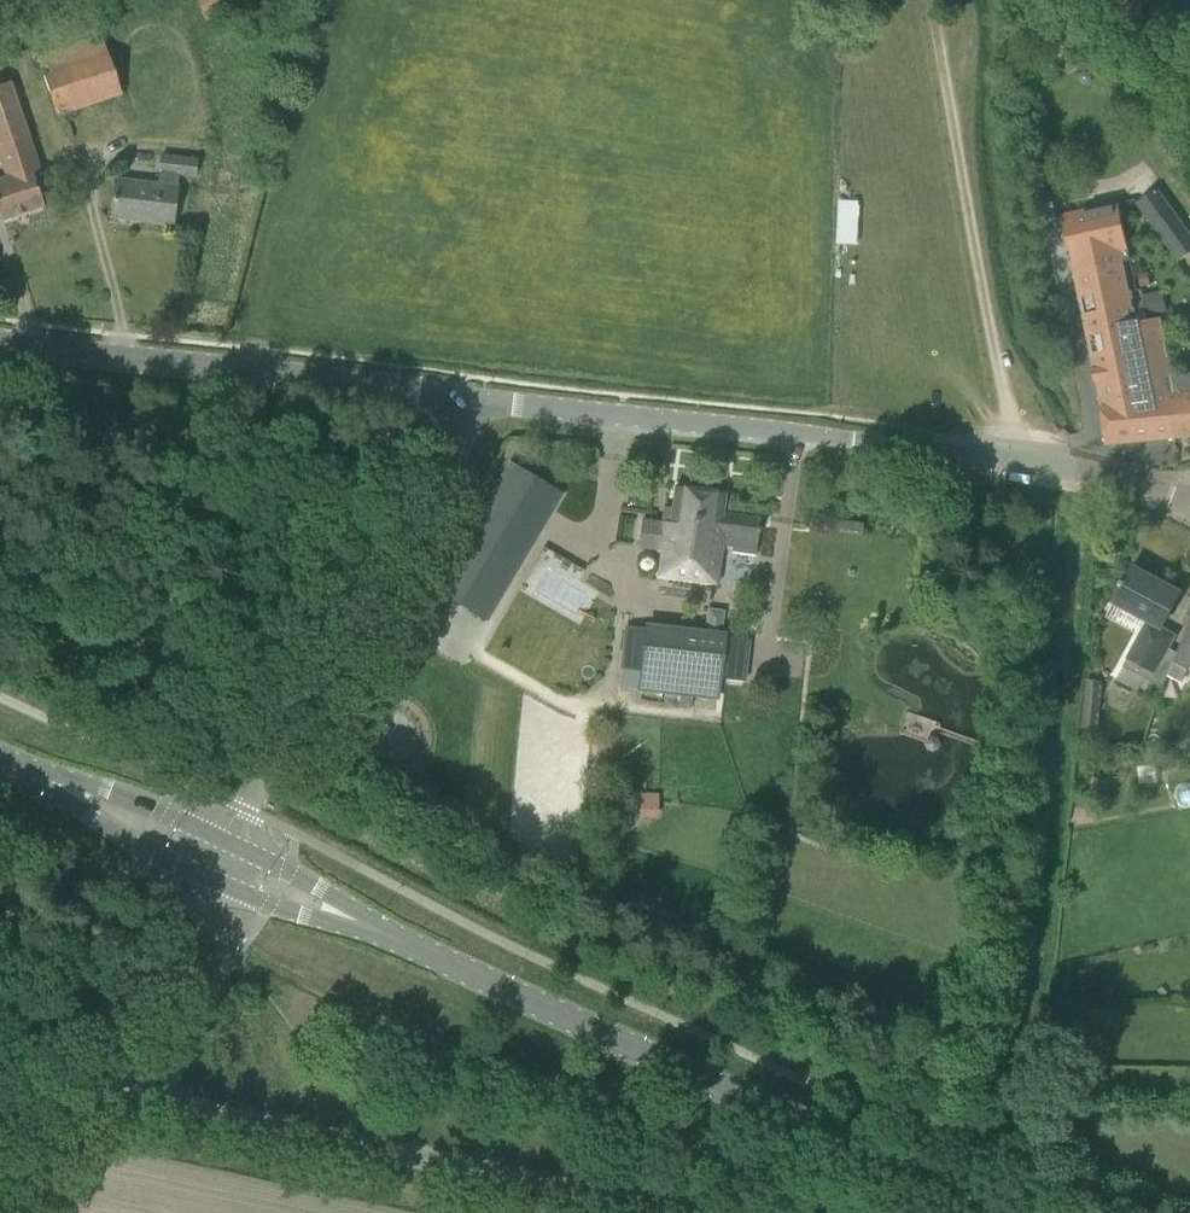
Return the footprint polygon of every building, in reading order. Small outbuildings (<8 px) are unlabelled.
[(205,20),(233,11),(229,0),(198,0),(205,20)] [(1018,25),(1030,23),(1027,8),(1016,10),(1018,25)] [(42,70),(57,115),(121,93),(106,48),(42,70)] [(1080,73),(1079,78),(1081,83),(1086,85),(1091,82),(1092,77),(1090,73),(1085,71),(1080,73)] [(10,81),(0,84),(0,158),(6,177),(0,180),(0,216),(1,220),(43,206),(33,177),(41,175),(10,81)] [(112,217),(172,224),(178,174),(194,176),(196,159),(161,155),(158,184),(116,179),(112,217)] [(1179,261),(1189,253),(1189,233),(1158,189),(1137,204),(1179,261)] [(1129,261),(1117,204),(1062,215),(1074,272),(1084,318),(1102,404),(1106,444),(1189,436),(1189,372),(1170,374),(1159,319),(1138,323),(1134,308),(1132,308),(1122,262),(1129,261)] [(1147,270),(1138,272),(1141,285),(1150,283),(1147,270)] [(1161,290),(1143,294),(1147,314),(1166,310),(1161,290)] [(436,588),(487,619),(561,494),(510,464),(436,588)] [(642,519),(638,547),(657,549),(654,575),(718,583),(723,546),(731,547),(731,552),(755,556),(757,539),(760,519),(724,514),(722,513),(725,493),(675,486),(670,523),(661,522),(642,519)] [(1114,602),(1161,628),(1180,593),(1133,567),(1114,602)] [(725,628),(728,613),(710,609),(707,624),(725,628)] [(1187,669),(1189,663),(1189,618),(1174,662),(1187,669)] [(639,687),(717,697),(725,633),(647,625),(639,687)] [(1126,658),(1155,673),(1169,647),(1140,633),(1126,658)] [(1082,728),(1098,730),(1104,680),(1087,678),(1082,728)] [(926,738),(924,743),(926,747),(931,749),(936,747),(938,742),(936,737),(931,735),(926,738)] [(590,792),(589,813),(604,814),(605,792),(590,792)] [(1073,1014),(1092,1015),(1092,1003),(1073,1003),(1073,1014)]
